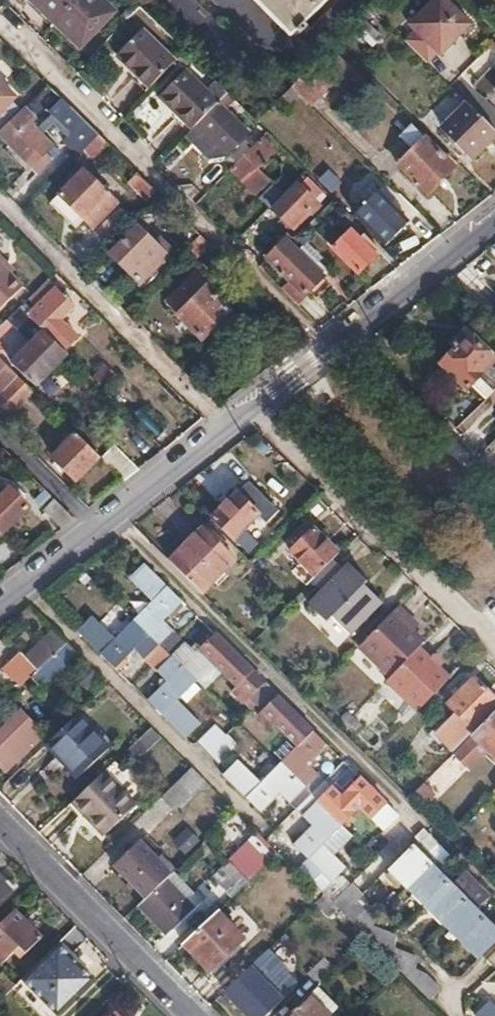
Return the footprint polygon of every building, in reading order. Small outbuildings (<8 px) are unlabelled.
[(56,23),(78,0),(32,0),(56,23)] [(56,23),(80,47),(115,11),(104,0),(78,0),(56,23)] [(279,23),(290,35),(326,0),(255,0),(279,23)] [(404,40),(405,41),(425,61),(437,49),(440,52),(471,22),(449,0),(431,0),(409,21),(416,28),(404,40)] [(363,20),(355,29),(371,45),(379,37),(363,20)] [(112,62),(144,93),(170,66),(138,35),(112,62)] [(306,71),(290,87),(310,106),(336,79),(336,78),(348,65),(338,56),(311,83),(307,80),(311,76),(306,71)] [(162,95),(193,127),(196,124),(216,102),(185,71),(162,95)] [(14,97),(0,84),(0,111),(14,97)] [(42,115),(56,98),(44,89),(30,105),(42,115)] [(435,127),(460,102),(450,92),(425,116),(435,127)] [(141,141),(170,123),(153,96),(124,113),(141,141)] [(86,150),(100,135),(67,102),(65,100),(55,110),(75,130),(71,134),(65,140),(80,156),(86,150)] [(217,146),(227,153),(247,132),(216,102),(196,124),(217,146)] [(467,103),(445,126),(473,154),(494,131),(494,130),(467,103)] [(0,131),(0,136),(15,151),(38,174),(53,160),(46,153),(53,145),(41,134),(37,129),(32,125),(38,119),(25,106),(0,131)] [(55,110),(37,129),(41,134),(56,119),(71,134),(75,130),(55,110)] [(193,127),(187,133),(211,157),(227,153),(217,146),(196,124),(193,127)] [(407,124),(395,138),(406,148),(418,134),(407,124)] [(100,135),(86,150),(95,158),(110,144),(100,135)] [(425,137),(400,163),(429,191),(454,165),(425,137)] [(263,138),(233,169),(256,192),(271,177),(261,166),(264,161),(269,165),(273,160),(269,156),(275,151),(263,138)] [(181,140),(159,160),(168,170),(190,150),(181,140)] [(85,171),(52,204),(77,229),(86,221),(94,227),(117,203),(85,171)] [(158,192),(140,174),(130,185),(148,203),(158,192)] [(362,197),(376,188),(368,175),(354,184),(362,197)] [(263,198),(271,206),(292,185),(284,177),(263,198)] [(306,178),(299,185),(313,199),(320,192),(306,178)] [(313,199),(299,185),(297,184),(275,207),(291,224),(314,201),(313,199)] [(418,211),(399,192),(393,199),(381,187),(356,213),(386,243),(418,211)] [(103,230),(112,239),(134,217),(125,208),(103,230)] [(328,211),(311,228),(324,240),(340,223),(328,211)] [(255,257),(273,240),(256,223),(238,240),(255,257)] [(137,229),(112,254),(140,282),(171,252),(156,238),(151,243),(137,229)] [(350,230),(333,247),(359,271),(375,254),(350,230)] [(290,280),(282,288),(298,304),(305,296),(303,294),(322,275),(312,266),(317,260),(301,245),(300,244),(295,249),(288,241),(292,236),(288,232),(278,241),(281,244),(268,258),(290,280)] [(202,236),(184,254),(193,263),(211,244),(202,236)] [(4,263),(0,258),(0,309),(22,288),(10,276),(1,266),(4,263)] [(14,272),(4,263),(1,266),(10,276),(14,272)] [(204,267),(168,303),(204,339),(231,312),(210,290),(225,275),(215,265),(209,271),(208,271),(204,267)] [(72,306),(46,280),(29,298),(36,306),(28,316),(66,353),(79,339),(59,319),(72,306)] [(0,327),(0,340),(18,322),(35,339),(13,362),(36,383),(67,354),(66,353),(28,316),(20,307),(0,327)] [(494,359),(463,329),(451,342),(455,346),(439,363),(465,387),(469,382),(476,375),(492,390),(494,386),(494,358),(494,359)] [(4,392),(0,396),(0,403),(11,414),(34,391),(0,358),(0,388),(4,392)] [(98,374),(93,379),(103,389),(108,383),(98,374)] [(476,375),(469,382),(485,397),(492,390),(476,375)] [(451,429),(465,443),(489,421),(475,406),(451,429)] [(136,422),(157,443),(166,433),(145,413),(136,422)] [(99,455),(77,434),(55,457),(76,479),(99,455)] [(104,460),(124,480),(137,469),(116,447),(104,460)] [(198,482),(219,498),(238,473),(216,457),(198,482)] [(233,538),(234,537),(257,515),(264,523),(277,511),(248,482),(213,517),(233,538)] [(1,534),(27,508),(9,490),(0,498),(0,533),(1,534)] [(45,511),(62,528),(74,519),(55,501),(45,511)] [(257,515),(234,537),(242,546),(264,523),(257,515)] [(288,551),(314,578),(336,557),(339,554),(312,528),(288,551)] [(202,530),(170,562),(202,593),(233,561),(202,530)] [(314,578),(313,579),(323,590),(311,603),(328,620),(333,616),(344,626),(376,593),(366,583),(369,579),(350,562),(346,567),(336,557),(314,578)] [(292,846),(311,864),(330,883),(344,868),(322,845),(342,825),(358,808),(382,831),(396,816),(358,779),(351,787),(339,798),(323,782),(308,766),(326,747),(263,684),(214,634),(196,652),(179,635),(163,619),(181,601),(143,564),(128,579),(152,602),(134,620),(115,638),(92,616),(77,631),(115,668),(133,650),(149,666),(165,683),(147,701),(185,739),(200,724),(178,701),(197,682),(214,664),(254,705),(296,747),(280,763),(260,783),(237,760),(222,775),(260,814),(278,795),(294,811),(310,828),(292,846)] [(376,593),(344,626),(352,633),(384,600),(376,593)] [(397,604),(359,644),(389,675),(416,646),(423,640),(412,629),(405,622),(410,617),(397,604)] [(417,624),(410,617),(405,622),(412,629),(417,624)] [(66,641),(57,633),(45,644),(54,653),(66,641)] [(10,664),(25,680),(29,677),(50,656),(54,653),(45,644),(27,662),(19,654),(10,664)] [(389,675),(386,679),(417,709),(448,676),(416,646),(389,675)] [(50,656),(29,677),(41,689),(62,668),(50,656)] [(436,733),(451,748),(494,704),(494,700),(474,679),(449,703),(457,712),(436,733)] [(105,689),(98,696),(116,714),(123,706),(105,689)] [(471,733),(453,752),(469,768),(487,749),(494,756),(494,709),(471,733)] [(0,732),(0,767),(4,771),(43,735),(20,712),(0,732)] [(69,723),(39,751),(72,783),(77,778),(101,756),(69,723)] [(147,726),(127,746),(138,756),(158,735),(147,726)] [(197,743),(207,752),(218,763),(235,746),(224,736),(213,726),(197,743)] [(157,739),(141,756),(156,770),(172,753),(157,739)] [(343,762),(323,782),(339,798),(351,787),(347,783),(355,775),(343,762)] [(191,767),(162,796),(174,808),(204,780),(191,767)] [(81,793),(70,802),(101,835),(134,804),(103,772),(87,787),(81,793)] [(77,778),(72,783),(81,793),(87,787),(77,778)] [(431,798),(419,786),(408,797),(420,809),(431,798)] [(415,837),(419,841),(442,864),(449,857),(423,831),(415,837)] [(258,833),(229,860),(231,862),(249,880),(278,854),(258,833)] [(144,899),(165,879),(172,873),(152,854),(157,848),(148,839),(143,844),(139,842),(112,868),(144,899)] [(419,841),(414,846),(432,865),(437,870),(442,864),(419,841)] [(414,846),(388,870),(408,889),(425,906),(431,912),(442,923),(460,941),(477,959),(494,941),(494,928),(484,917),(476,909),(466,898),(452,884),(449,882),(437,870),(432,865),(414,846)] [(215,878),(233,896),(249,880),(231,862),(215,878)] [(311,864),(302,873),(306,877),(321,891),(330,883),(311,864)] [(460,869),(449,882),(452,884),(457,880),(464,872),(460,869)] [(488,896),(464,872),(457,880),(481,904),(488,896)] [(282,900),(299,917),(323,894),(321,891),(306,877),(282,900)] [(11,890),(0,879),(0,901),(11,890)] [(144,899),(138,905),(168,935),(194,909),(165,879),(144,899)] [(457,880),(452,884),(466,898),(476,909),(481,904),(457,880)] [(367,937),(396,967),(428,998),(438,987),(425,974),(413,969),(415,959),(413,957),(392,948),(394,938),(393,936),(372,926),(372,915),(351,905),(361,895),(350,884),(338,896),(332,902),(367,937)] [(0,924),(0,928),(2,930),(0,931),(0,965),(19,946),(24,951),(38,935),(14,910),(0,924)] [(216,913),(183,944),(208,971),(242,938),(216,913)] [(55,944),(20,978),(55,1014),(90,980),(55,944)] [(224,992),(248,1015),(264,1015),(297,983),(265,951),(224,992)] [(309,975),(319,985),(334,970),(324,960),(309,975)] [(13,984),(2,973),(0,975),(0,997),(13,984)] [(328,1015),(330,1015),(340,1006),(319,985),(309,996),(328,1015)] [(288,1015),(328,1015),(309,996),(288,1015)] [(491,1001),(477,1015),(478,1015),(494,1015),(494,1005),(491,1001)]
